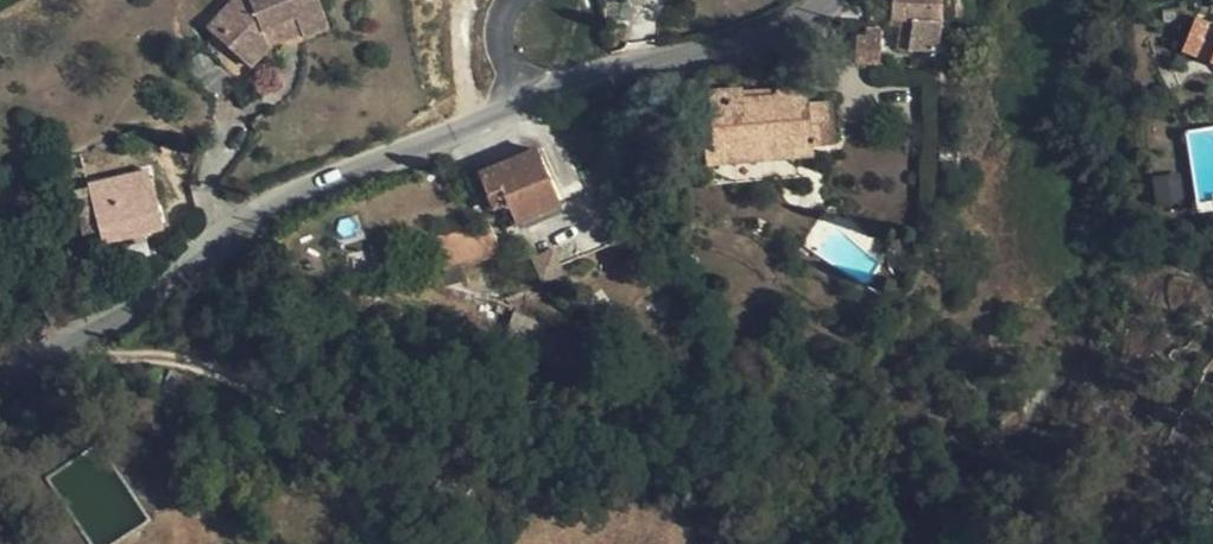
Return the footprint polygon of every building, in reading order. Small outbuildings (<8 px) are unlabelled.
[(214,18),(207,25),(217,34),(230,19),(237,24),(245,16),(251,3),(250,0),(231,0),(214,18)] [(251,3),(245,16),(237,24),(230,19),(217,34),(221,38),(249,65),(268,45),(268,40),(278,26),(295,19),(300,32),(302,36),(329,26),(319,0),(250,0),(251,3)] [(911,18),(940,19),(940,17),(940,0),(895,0),(893,17),(900,17),(911,18)] [(911,18),(900,17),(897,50),(908,50),(911,18)] [(940,17),(940,19),(938,53),(946,53),(949,18),(940,17)] [(940,19),(911,18),(908,50),(938,53),(940,19)] [(268,45),(300,32),(295,19),(278,26),(268,40),(268,45)] [(878,64),(879,29),(864,29),(864,37),(855,37),(856,64),(878,64)] [(185,67),(197,79),(219,101),(239,80),(210,55),(203,49),(185,67)] [(774,99),(758,100),(758,109),(744,111),(743,101),(742,91),(708,95),(712,138),(767,133),(768,139),(810,135),(807,90),(774,92),(774,99)] [(758,100),(743,101),(744,111),(758,109),(758,100)] [(560,205),(536,150),(481,174),(504,229),(560,205)] [(162,229),(152,187),(147,170),(87,184),(102,243),(138,234),(162,229)] [(89,246),(102,243),(87,184),(75,188),(89,246)] [(500,255),(488,225),(439,243),(449,268),(500,255)] [(589,254),(574,259),(579,271),(593,266),(589,254)] [(536,350),(543,326),(514,317),(506,341),(536,350)]
